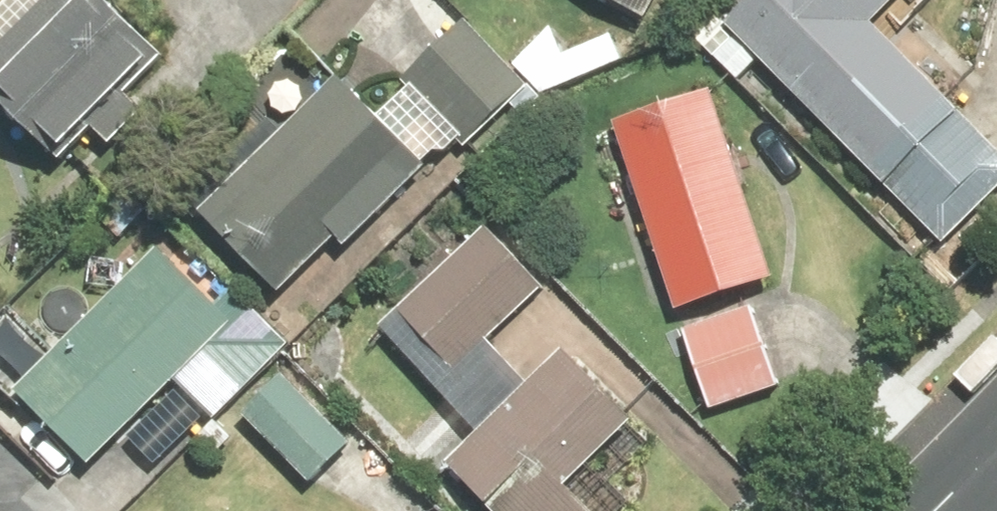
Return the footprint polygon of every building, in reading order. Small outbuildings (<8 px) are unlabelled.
[(0,20),(0,89),(75,160),(106,129),(122,144),(154,111),(138,95),(177,54),(119,0),(19,0),(0,20)] [(659,19),(669,0),(624,0),(659,19)] [(736,23),(945,233),(996,182),(996,138),(883,23),(906,0),(760,0),(736,23)] [(351,75),(212,212),(292,292),(349,235),(360,246),(440,167),(436,163),(450,149),(455,155),(469,141),(475,148),(538,85),(474,21),(413,82),(419,87),(391,115),(351,75)] [(724,90),(626,123),(689,310),(786,278),(724,90)] [(462,461),(503,504),(500,507),(504,510),(607,510),(580,483),(645,422),(575,350),(539,384),(498,341),(554,287),(495,227),(391,326),(492,432),(462,461)] [(169,249),(28,391),(102,464),(243,322),(169,249)] [(761,308),(694,331),(722,410),(789,387),(761,308)] [(293,374),(251,415),(320,485),(362,444),(293,374)]
